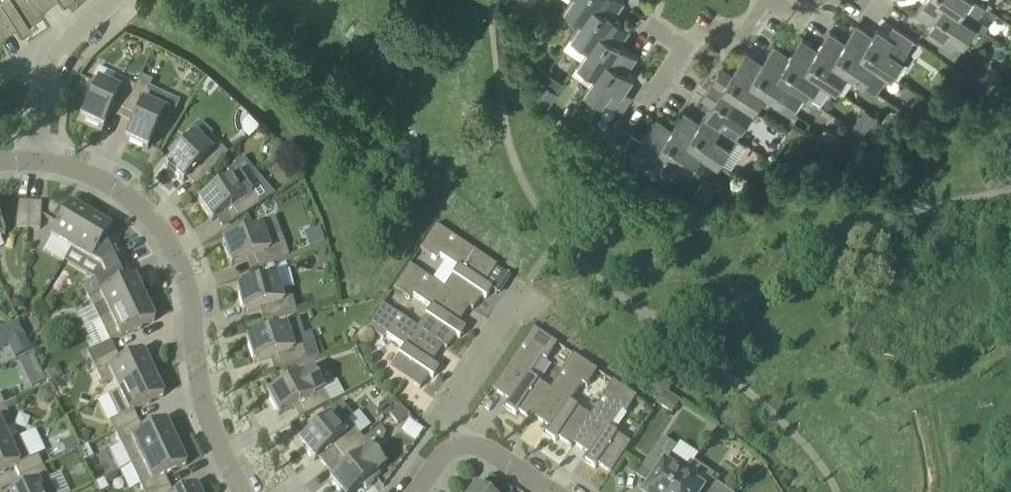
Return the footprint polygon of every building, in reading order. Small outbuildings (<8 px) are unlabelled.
[(0,38),(17,26),(22,33),(31,28),(29,24),(42,15),(40,11),(40,12),(32,0),(0,0),(0,38)] [(40,12),(40,11),(55,0),(32,0),(40,12)] [(582,21),(594,5),(602,11),(610,0),(571,0),(565,9),(582,21)] [(589,48),(600,32),(609,39),(620,21),(609,14),(613,9),(614,10),(619,9),(624,1),(622,0),(610,0),(602,11),(594,5),(582,21),(572,37),(589,48)] [(922,3),(938,14),(945,4),(962,14),(978,25),(986,30),(990,23),(980,17),(987,6),(978,0),(924,0),(922,3)] [(956,58),(978,25),(962,14),(945,4),(938,14),(922,3),(915,13),(923,18),(928,17),(929,16),(934,19),(926,31),(943,42),(940,47),(956,58)] [(582,66),(596,75),(608,59),(616,65),(627,49),(620,45),(622,42),(621,38),(626,37),(631,29),(620,21),(609,39),(600,32),(589,48),(580,62),(579,63),(582,66)] [(903,57),(908,51),(915,40),(894,26),(888,34),(879,28),(871,39),(866,36),(867,35),(866,30),(858,25),(850,35),(867,46),(861,55),(889,74),(893,77),(905,59),(903,57)] [(861,55),(867,46),(850,35),(843,46),(838,43),(839,41),(838,37),(830,31),(823,42),(839,52),(832,62),(849,73),(865,84),(866,82),(878,90),(889,74),(861,55)] [(806,68),(821,79),(837,90),(849,73),(832,62),(839,52),(823,42),(818,48),(815,52),(810,49),(811,48),(810,43),(803,38),(795,49),(812,59),(806,68)] [(775,45),(768,55),(785,66),(778,75),(804,93),(810,97),(821,79),(806,68),(812,59),(795,49),(788,60),(783,56),(784,55),(783,50),(775,45)] [(612,102),(623,110),(634,94),(626,89),(634,77),(623,69),(626,64),(628,65),(632,64),(638,56),(627,49),(616,65),(608,59),(596,75),(592,80),(585,90),(603,102),(606,98),(612,102)] [(785,66),(768,55),(761,66),(756,63),(757,62),(756,57),(748,51),(741,61),(756,72),(750,82),(767,92),(792,110),(804,93),(778,75),(785,66)] [(750,82),(756,72),(741,61),(733,73),(727,69),(724,73),(720,70),(713,82),(755,110),(767,92),(750,82)] [(147,149),(148,148),(147,148),(156,128),(160,130),(163,124),(164,124),(168,114),(152,106),(156,97),(147,93),(152,82),(140,76),(135,87),(123,112),(134,117),(125,137),(124,138),(147,149)] [(81,117),(80,117),(80,118),(103,129),(103,127),(112,107),(123,112),(135,87),(114,77),(109,86),(93,79),(88,89),(86,95),(90,97),(81,117)] [(738,136),(743,128),(755,110),(713,82),(705,93),(710,96),(707,100),(712,104),(705,115),(738,136)] [(543,83),(535,96),(550,105),(558,92),(543,83)] [(865,110),(859,120),(867,125),(873,116),(865,110)] [(685,111),(677,123),(694,133),(688,142),(704,153),(720,163),(729,170),(747,143),(738,136),(705,115),(698,127),(693,123),(694,122),(693,117),(685,111)] [(692,170),(704,153),(688,142),(694,133),(677,123),(670,133),(665,130),(666,128),(665,124),(657,118),(650,128),(666,140),(660,149),(676,159),(692,170)] [(589,131),(602,140),(608,132),(595,122),(589,131)] [(664,178),(676,159),(660,149),(666,140),(650,128),(643,140),(637,136),(633,142),(628,139),(622,149),(638,160),(664,178)] [(166,164),(165,164),(164,165),(183,182),(184,181),(183,181),(199,165),(208,174),(227,154),(211,139),(204,146),(190,132),(182,140),(177,145),(181,148),(166,164)] [(228,175),(220,180),(215,184),(217,188),(199,200),(199,199),(197,200),(211,221),(212,221),(212,220),(231,208),(237,217),(231,221),(232,223),(261,204),(248,185),(254,181),(241,161),(226,171),(228,175)] [(28,202),(16,202),(15,228),(27,228),(28,202)] [(41,203),(28,202),(27,228),(40,229),(41,203)] [(50,237),(70,250),(90,217),(69,204),(68,205),(69,206),(50,237)] [(111,229),(90,217),(70,250),(91,262),(100,267),(99,266),(123,255),(114,236),(108,232),(110,230),(111,229)] [(250,270),(251,272),(289,258),(280,235),(265,241),(259,224),(248,227),(249,228),(242,230),(244,234),(223,242),(223,241),(222,242),(231,266),(232,265),(253,257),(257,267),(250,270)] [(435,226),(419,249),(435,260),(438,256),(457,268),(452,275),(451,276),(443,288),(443,289),(469,307),(469,308),(472,310),(481,296),(485,299),(491,290),(484,285),(496,267),(435,226)] [(309,248),(324,242),(318,227),(303,234),(309,248)] [(105,278),(107,277),(125,268),(128,266),(123,255),(99,266),(100,267),(105,278)] [(425,316),(416,328),(416,329),(442,347),(445,349),(455,336),(458,338),(464,329),(457,325),(469,308),(469,307),(443,289),(443,288),(408,265),(392,289),(409,300),(412,296),(430,308),(425,315),(425,314),(424,315),(425,316)] [(107,277),(105,278),(83,288),(98,320),(144,299),(133,278),(130,279),(125,268),(107,277)] [(238,288),(236,288),(243,313),(244,313),(244,312),(266,306),(268,317),(261,319),(262,321),(295,312),(289,289),(279,291),(275,274),(264,276),(264,277),(258,279),(259,283),(238,288)] [(98,320),(109,342),(110,342),(154,321),(144,299),(98,320)] [(432,378),(438,369),(431,364),(442,347),(416,329),(416,328),(382,305),(366,329),(382,340),(385,335),(403,348),(399,354),(398,354),(398,355),(389,369),(419,389),(428,376),(432,378)] [(7,326),(14,340),(9,343),(15,356),(29,349),(23,336),(17,322),(7,326)] [(306,361),(299,338),(289,340),(284,323),(273,326),(267,328),(268,333),(247,339),(246,339),(253,364),(255,363),(276,356),(279,367),(272,369),(273,371),(306,361)] [(558,344),(534,328),(493,389),(511,402),(507,409),(516,415),(518,411),(532,420),(534,417),(533,416),(551,390),(551,389),(538,381),(537,380),(530,376),(543,357),(547,360),(558,344)] [(94,349),(87,352),(92,363),(115,352),(110,342),(109,342),(94,349)] [(121,363),(115,352),(92,363),(102,384),(112,379),(118,391),(152,374),(142,353),(121,363)] [(587,387),(598,371),(574,355),(551,389),(551,390),(533,416),(534,417),(551,428),(546,435),(555,441),(558,438),(571,447),(574,443),(573,443),(591,416),(590,416),(578,408),(578,407),(577,407),(570,402),(582,384),(587,387)] [(329,403),(311,369),(302,374),(300,370),(290,375),(284,379),(286,383),(267,393),(266,393),(278,416),(279,415),(299,404),(304,414),(297,417),(298,419),(329,403)] [(40,370),(25,377),(30,388),(45,381),(40,370)] [(133,411),(163,396),(152,374),(118,391),(107,396),(118,417),(109,421),(114,432),(138,421),(133,411)] [(614,382),(590,416),(591,416),(573,443),(574,443),(591,455),(586,462),(595,468),(597,464),(611,473),(631,443),(618,434),(617,433),(616,434),(610,429),(622,411),(627,414),(637,398),(614,382)] [(665,392),(657,404),(672,414),(680,403),(681,403),(682,402),(665,392)] [(8,442),(3,431),(14,426),(6,410),(4,405),(0,407),(0,446),(8,442)] [(399,406),(389,415),(397,425),(408,415),(399,406)] [(332,446),(340,455),(361,438),(346,420),(338,426),(327,412),(318,419),(313,424),(316,427),(299,441),(298,442),(314,461),(315,460),(332,446)] [(165,422),(143,432),(138,421),(114,432),(130,465),(175,443),(165,422)] [(20,436),(29,458),(46,450),(36,429),(20,436)] [(91,433),(82,430),(78,440),(87,443),(91,433)] [(8,442),(0,446),(0,473),(14,467),(19,477),(42,466),(37,455),(29,459),(19,437),(8,442)] [(376,473),(384,466),(361,438),(340,455),(348,465),(330,479),(329,480),(339,491),(353,491),(362,484),(365,488),(371,483),(379,476),(376,473)] [(685,476),(686,477),(691,469),(672,456),(677,447),(663,438),(643,467),(656,476),(646,491),(675,491),(685,476)] [(70,440),(58,445),(65,457),(76,452),(70,440)] [(143,491),(156,491),(169,486),(164,476),(185,465),(175,443),(130,465),(143,491)] [(84,461),(94,457),(88,445),(79,449),(84,461)] [(42,466),(19,477),(24,488),(16,491),(55,491),(42,466)] [(686,477),(685,476),(675,491),(730,491),(711,480),(705,489),(686,477)] [(474,486),(470,491),(512,491),(490,477),(481,490),(474,486)]
